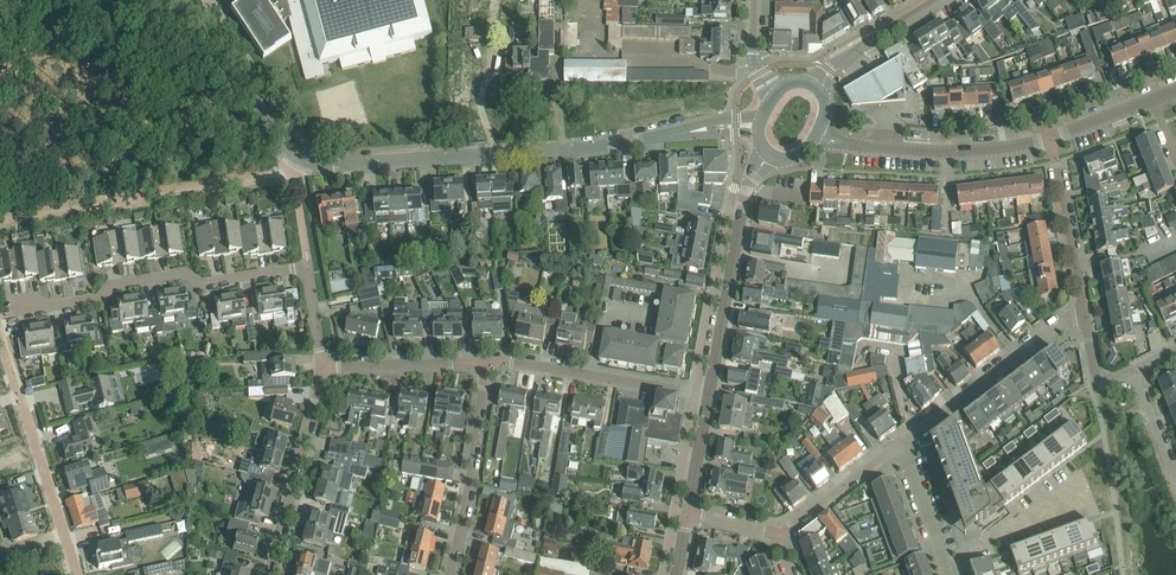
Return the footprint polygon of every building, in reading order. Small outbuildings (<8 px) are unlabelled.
[(237,5),(230,11),(262,58),(293,39),(282,23),(289,18),(306,80),(324,75),(322,65),(340,60),(342,70),(373,62),(373,64),(386,61),(386,59),(416,50),(413,41),(432,36),(429,24),(423,0),(234,0),(237,5)] [(619,8),(620,8),(623,8),(631,8),(638,8),(639,0),(619,0),(619,8)] [(705,3),(709,3),(709,10),(703,10),(731,11),(732,0),(705,0),(705,3)] [(824,4),(824,5),(823,46),(849,30),(843,20),(835,6),(837,5),(834,0),(831,0),(824,4)] [(859,0),(847,0),(839,5),(844,13),(845,12),(854,27),(867,19),(858,4),(861,3),(859,0)] [(861,3),(863,1),(872,16),(885,9),(880,0),(859,0),(861,3)] [(972,1),(979,10),(978,10),(982,15),(980,16),(976,19),(981,26),(983,28),(994,43),(1003,35),(995,25),(1004,17),(989,0),(974,0),(972,1)] [(1004,17),(1009,23),(1018,16),(1017,15),(1025,9),(1019,2),(1014,6),(1013,4),(1010,0),(989,0),(1004,17)] [(1061,8),(1055,1),(1054,2),(1052,0),(1050,0),(1047,3),(1050,7),(1055,13),(1061,8)] [(1120,15),(1136,9),(1128,0),(1109,0),(1120,15)] [(1167,7),(1168,10),(1175,7),(1175,0),(1172,0),(1165,2),(1167,7)] [(1151,4),(1155,15),(1158,22),(1164,19),(1161,12),(1157,1),(1151,4)] [(771,33),(770,53),(770,54),(808,54),(808,45),(823,46),(824,5),(798,5),(775,4),(775,33),(771,33)] [(957,18),(952,22),(966,42),(983,28),(981,26),(976,19),(967,7),(966,8),(965,6),(958,11),(959,13),(955,16),(957,18)] [(631,8),(623,8),(622,24),(631,24),(636,24),(636,20),(632,19),(632,17),(629,17),(629,12),(631,12),(631,8)] [(1040,28),(1025,9),(1017,15),(1018,16),(1031,31),(1040,28)] [(731,11),(703,10),(694,10),(693,18),(703,18),(703,21),(731,22),(731,11)] [(1139,13),(1126,18),(1129,25),(1142,20),(1139,13)] [(1081,15),(1065,21),(1069,33),(1085,27),(1081,15)] [(1093,15),(1087,16),(1090,26),(1091,25),(1096,24),(1093,15)] [(685,17),(657,16),(656,25),(685,27),(685,17)] [(1126,17),(1121,19),(1125,29),(1130,27),(1129,25),(1126,18),(1126,17)] [(530,57),(530,29),(529,29),(529,20),(520,21),(520,29),(517,29),(517,43),(517,49),(513,49),(513,54),(506,54),(506,74),(524,74),(524,72),(530,72),(530,57)] [(927,30),(944,58),(951,54),(948,49),(954,45),(955,46),(958,44),(968,58),(974,53),(966,42),(958,32),(952,22),(944,28),(940,22),(927,30)] [(579,25),(558,24),(557,49),(578,50),(579,25)] [(555,25),(539,25),(539,57),(530,57),(530,72),(529,83),(548,83),(549,55),(555,55),(555,25)] [(1159,25),(1146,30),(1148,36),(1155,53),(1168,48),(1161,31),(1159,25)] [(1168,48),(1175,45),(1175,30),(1175,26),(1161,31),(1168,48)] [(692,28),(680,27),(673,27),(673,40),(673,41),(680,41),(691,41),(691,40),(692,28)] [(1100,27),(1092,30),(1097,43),(1104,41),(1105,40),(1103,36),(1100,27)] [(926,80),(933,76),(926,64),(929,62),(924,54),(931,50),(939,62),(944,58),(927,30),(913,38),(917,44),(908,49),(926,80)] [(729,48),(729,42),(730,42),(731,33),(712,32),(712,41),(701,40),(701,47),(729,48)] [(1087,32),(1080,35),(1086,52),(1094,50),(1087,32)] [(1141,34),(1133,37),(1135,42),(1141,58),(1155,53),(1148,36),(1143,39),(1141,34)] [(1070,46),(1067,38),(1061,41),(1063,48),(1070,46)] [(680,41),(680,54),(700,54),(700,59),(706,59),(706,62),(730,62),(730,53),(729,53),(729,48),(701,47),(701,40),(691,40),(691,41),(680,41)] [(1039,44),(1044,60),(1056,56),(1052,44),(1050,40),(1039,44)] [(1120,41),(1106,47),(1108,52),(1110,58),(1114,69),(1128,64),(1122,47),(1120,41)] [(926,80),(908,49),(904,42),(885,53),(891,64),(892,65),(897,67),(903,64),(905,68),(902,69),(903,71),(914,89),(917,87),(926,82),(927,81),(926,80)] [(1122,47),(1128,64),(1141,58),(1135,42),(1122,47)] [(1039,44),(1026,49),(1027,53),(1031,65),(1044,61),(1044,60),(1039,44)] [(983,52),(977,56),(982,64),(990,62),(983,52)] [(1014,58),(1014,59),(1016,66),(1017,65),(1023,63),(1020,56),(1014,58)] [(1087,56),(1074,60),(1076,65),(1081,82),(1095,78),(1092,66),(1090,61),(1089,61),(1087,56)] [(629,83),(629,62),(563,60),(562,82),(629,83)] [(1004,61),(997,64),(1000,79),(1001,78),(1007,77),(1006,69),(1004,61)] [(905,90),(903,71),(902,69),(905,68),(903,64),(897,67),(892,65),(891,64),(843,93),(853,108),(877,106),(905,90)] [(1081,82),(1076,65),(1062,70),(1068,86),(1081,82)] [(970,68),(970,83),(996,83),(996,68),(970,68)] [(645,70),(632,70),(632,83),(645,82),(645,70)] [(659,70),(645,70),(645,82),(658,82),(659,70)] [(659,70),(658,82),(672,82),(672,70),(659,70)] [(685,70),(672,70),(672,82),(685,82),(685,70)] [(685,70),(685,82),(699,82),(699,73),(699,70),(685,70)] [(1068,86),(1062,70),(1049,74),(1054,91),(1068,86)] [(709,73),(699,73),(699,82),(709,82),(709,73)] [(1015,84),(1008,87),(1009,92),(1013,104),(1027,99),(1022,83),(1019,74),(1013,76),(1015,84)] [(1049,74),(1035,78),(1040,95),(1054,91),(1049,74)] [(1027,99),(1040,95),(1035,78),(1022,83),(1027,99)] [(996,84),(976,85),(976,91),(977,91),(978,108),(992,108),(992,99),(999,99),(997,87),(996,84)] [(978,108),(977,91),(976,91),(976,85),(962,86),(962,91),(963,109),(978,108)] [(962,91),(948,92),(949,110),(963,109),(962,91)] [(949,110),(948,92),(934,93),(934,111),(949,110)] [(1153,136),(1136,142),(1142,155),(1158,149),(1153,136)] [(1147,169),(1163,162),(1158,149),(1142,155),(1147,169)] [(1111,170),(1118,168),(1111,151),(1098,157),(1104,173),(1108,182),(1110,187),(1117,185),(1111,170)] [(1130,153),(1123,155),(1128,168),(1135,165),(1130,153)] [(723,183),(724,180),(725,180),(725,176),(727,176),(727,155),(705,155),(676,157),(676,160),(678,194),(678,201),(691,203),(710,207),(712,197),(714,185),(722,185),(722,183),(723,183)] [(1121,183),(1117,185),(1110,187),(1108,182),(1099,186),(1097,176),(1104,173),(1098,157),(1082,163),(1088,195),(1101,193),(1101,195),(1109,194),(1122,192),(1131,190),(1127,181),(1121,183)] [(660,181),(661,195),(678,194),(676,160),(661,160),(662,181),(660,181)] [(1163,162),(1147,169),(1149,175),(1150,176),(1152,182),(1169,175),(1163,162)] [(631,198),(630,184),(624,185),(623,167),(616,167),(616,165),(607,166),(608,189),(609,198),(617,197),(617,199),(631,198)] [(630,184),(631,198),(631,202),(638,202),(638,199),(650,198),(649,183),(657,182),(656,165),(635,166),(636,184),(630,184)] [(586,187),(586,199),(586,201),(601,200),(600,190),(608,189),(607,166),(598,166),(598,169),(591,169),(592,187),(586,187)] [(579,168),(576,169),(574,170),(568,171),(570,207),(576,207),(575,190),(583,189),(582,170),(581,170),(579,168)] [(546,179),(541,180),(542,200),(543,202),(555,201),(556,213),(560,212),(568,212),(567,201),(568,201),(566,179),(561,179),(561,172),(561,171),(559,171),(558,170),(554,170),(553,172),(545,172),(546,179)] [(520,194),(517,195),(517,201),(533,200),(542,200),(541,180),(536,180),(536,173),(527,173),(525,172),(522,172),(521,174),(519,174),(520,186),(520,194)] [(1149,175),(1133,181),(1136,188),(1152,182),(1150,176),(1149,175)] [(1136,188),(1138,194),(1154,188),(1157,196),(1174,189),(1169,175),(1152,182),(1136,188)] [(497,178),(491,179),(492,200),(493,210),(493,214),(512,213),(511,201),(515,201),(514,185),(506,185),(505,179),(498,180),(497,178)] [(484,181),(477,181),(478,193),(478,203),(479,210),(479,211),(493,210),(492,200),(491,179),(486,179),(484,181)] [(1030,198),(1033,198),(1045,196),(1042,179),(1028,181),(1030,198)] [(454,181),(449,182),(450,202),(458,202),(459,212),(465,212),(463,182),(456,183),(454,181)] [(1030,198),(1028,181),(1014,182),(1016,200),(1017,205),(1017,206),(1031,204),(1030,198)] [(435,195),(431,195),(432,214),(451,212),(450,202),(449,182),(443,182),(442,184),(435,184),(435,195)] [(1014,182),(1000,184),(1002,202),(1016,200),(1014,182)] [(866,204),(874,205),(881,205),(881,184),(873,183),(872,187),(867,186),(866,204)] [(838,203),(839,185),(824,184),(824,187),(823,206),(823,209),(829,210),(838,210),(838,203)] [(988,204),(1002,202),(1000,184),(985,186),(988,204)] [(838,203),(852,204),(853,186),(839,185),(838,203)] [(811,186),(810,205),(823,206),(824,187),(811,186)] [(853,186),(852,204),(866,204),(867,186),(853,186)] [(985,186),(971,188),(973,206),(988,204),(985,186)] [(881,205),(895,206),(896,188),(882,187),(881,205)] [(895,206),(909,207),(910,189),(896,188),(895,206)] [(957,190),(958,201),(959,207),(973,206),(971,188),(957,190)] [(924,189),(910,189),(909,207),(923,207),(924,189)] [(942,208),(943,208),(943,201),(938,201),(939,190),(924,189),(923,207),(933,208),(931,232),(941,233),(942,208)] [(411,191),(406,192),(408,223),(413,222),(413,223),(415,223),(419,225),(424,222),(426,222),(428,222),(429,221),(428,207),(423,207),(421,206),(421,204),(421,192),(412,193),(411,191)] [(399,194),(389,194),(390,214),(390,224),(408,223),(406,192),(400,192),(399,194)] [(381,195),(374,195),(375,206),(366,207),(367,226),(368,226),(369,236),(378,236),(378,226),(390,225),(390,214),(389,194),(387,194),(386,193),(383,193),(381,195)] [(358,225),(356,215),(361,214),(359,201),(354,202),(354,197),(354,196),(343,198),(346,218),(349,242),(362,240),(360,224),(358,225)] [(1123,208),(1122,201),(1108,204),(1107,197),(1089,201),(1091,214),(1123,208)] [(346,218),(343,198),(320,201),(324,231),(334,229),(333,220),(346,218)] [(1155,214),(1153,202),(1145,203),(1147,215),(1155,214)] [(666,204),(658,205),(658,206),(659,213),(665,214),(667,214),(666,204)] [(780,210),(762,207),(759,224),(784,229),(786,219),(789,219),(790,211),(780,210)] [(1128,216),(1126,207),(1123,208),(1091,214),(1093,227),(1112,223),(1123,221),(1122,217),(1128,216)] [(657,224),(655,230),(707,240),(708,234),(709,234),(711,227),(709,227),(709,226),(711,216),(690,212),(686,229),(657,224)] [(541,213),(532,214),(532,226),(542,225),(541,213)] [(1175,221),(1175,213),(1165,217),(1168,224),(1175,221)] [(1018,216),(1020,225),(1034,223),(1033,216),(1026,217),(1026,215),(1018,216)] [(273,254),(273,251),(286,249),(281,218),(270,219),(269,216),(259,218),(260,223),(265,255),(273,254)] [(865,224),(865,226),(874,227),(874,224),(879,224),(879,225),(880,225),(880,217),(875,216),(875,217),(866,216),(865,224)] [(1145,230),(1156,228),(1155,227),(1153,221),(1150,216),(1140,218),(1143,230),(1145,230)] [(880,217),(880,225),(894,225),(894,218),(888,217),(880,217)] [(480,219),(472,219),(473,233),(481,233),(480,219)] [(1004,220),(1006,228),(1012,227),(1011,219),(1004,220)] [(1004,220),(998,221),(999,229),(1006,228),(1004,220)] [(216,222),(194,225),(199,256),(213,254),(213,257),(221,256),(216,222)] [(242,250),(239,223),(220,226),(219,224),(217,224),(217,222),(216,222),(221,256),(230,254),(229,251),(242,250)] [(265,255),(260,223),(258,224),(259,226),(240,229),(239,223),(242,250),(243,255),(257,253),(257,256),(265,255)] [(1093,227),(1096,239),(1128,233),(1127,227),(1113,229),(1112,223),(1093,227)] [(969,236),(979,237),(978,233),(984,232),(983,224),(967,227),(969,236)] [(159,227),(157,227),(162,259),(170,258),(169,255),(183,253),(179,226),(176,227),(176,225),(166,226),(166,228),(159,230),(159,227)] [(1030,243),(1048,240),(1045,226),(1028,229),(1030,243)] [(150,231),(136,233),(140,259),(154,257),(154,260),(162,259),(157,227),(155,228),(150,229),(150,231)] [(634,234),(643,236),(644,229),(640,228),(633,227),(634,234)] [(1156,228),(1145,230),(1147,238),(1158,233),(1156,228)] [(792,229),(791,237),(804,239),(809,239),(810,232),(792,229)] [(676,242),(667,240),(666,248),(671,249),(704,255),(705,248),(707,248),(708,241),(706,241),(707,240),(655,230),(655,231),(669,234),(677,236),(676,242)] [(120,265),(115,232),(103,233),(104,238),(93,240),(97,266),(110,264),(111,267),(120,265)] [(140,259),(136,233),(123,235),(123,233),(115,234),(115,232),(120,265),(128,264),(127,261),(140,259)] [(755,232),(751,254),(771,258),(780,259),(782,246),(802,249),(804,239),(791,237),(791,238),(755,232)] [(996,234),(999,249),(1007,247),(1006,247),(1004,233),(996,234)] [(1098,252),(1117,249),(1116,242),(1129,240),(1128,233),(1096,239),(1098,252)] [(867,261),(866,264),(899,268),(899,262),(893,261),(895,240),(895,236),(879,234),(877,250),(868,249),(868,255),(867,261)] [(814,240),(812,255),(819,256),(822,241),(814,240)] [(910,242),(895,240),(893,261),(899,262),(908,263),(910,242)] [(938,242),(919,240),(918,243),(916,263),(915,268),(935,270),(938,242)] [(1030,243),(1024,244),(1027,259),(1033,258),(1050,254),(1048,240),(1030,243)] [(828,242),(822,241),(819,256),(826,257),(828,242)] [(981,243),(972,241),(971,246),(972,246),(969,270),(976,271),(976,268),(981,243)] [(835,243),(828,242),(826,257),(832,258),(835,243)] [(908,263),(916,263),(918,243),(910,242),(908,263)] [(935,270),(955,273),(956,269),(958,245),(958,244),(938,242),(935,270)] [(835,243),(832,258),(839,259),(841,244),(835,243)] [(997,270),(995,257),(991,257),(993,245),(981,243),(976,268),(983,268),(989,269),(997,270)] [(56,247),(57,251),(61,280),(69,279),(69,276),(82,274),(78,248),(65,250),(64,245),(56,247)] [(969,270),(972,246),(971,246),(958,245),(956,269),(969,270)] [(39,275),(36,255),(35,249),(22,251),(21,246),(13,247),(18,281),(26,280),(26,277),(39,275)] [(13,247),(13,250),(11,250),(12,252),(0,254),(0,281),(10,279),(11,282),(18,281),(13,247)] [(431,253),(431,258),(432,258),(432,263),(442,262),(441,247),(432,248),(432,253),(431,253)] [(857,247),(856,253),(868,255),(868,249),(869,248),(857,247)] [(1001,264),(1011,262),(1011,261),(1010,261),(1007,247),(999,249),(1001,264)] [(671,249),(670,255),(674,256),(672,268),(683,270),(684,266),(690,267),(701,269),(701,268),(703,268),(704,262),(703,261),(704,255),(671,249)] [(57,251),(36,255),(39,275),(40,281),(53,279),(54,282),(61,280),(57,251)] [(638,263),(652,266),(655,255),(637,251),(638,263)] [(856,253),(855,260),(867,261),(868,255),(856,253)] [(519,255),(509,254),(508,260),(518,262),(519,255)] [(1029,272),(1053,268),(1050,254),(1033,258),(1035,271),(1029,272)] [(591,255),(590,260),(593,261),(593,265),(603,267),(605,258),(591,255)] [(1170,258),(1164,261),(1170,275),(1175,272),(1175,270),(1170,258)] [(855,260),(854,266),(866,268),(866,264),(867,261),(855,260)] [(1104,282),(1124,278),(1131,276),(1128,260),(1126,261),(1101,266),(1104,282)] [(1170,275),(1164,261),(1157,264),(1164,278),(1170,275)] [(999,277),(999,278),(1008,276),(1013,275),(1011,262),(1001,264),(1004,276),(999,277)] [(785,274),(786,267),(767,263),(766,266),(749,263),(746,283),(763,286),(765,271),(785,274)] [(408,264),(405,264),(405,265),(402,265),(399,265),(402,277),(414,277),(412,272),(411,272),(408,264)] [(433,275),(450,274),(447,267),(446,264),(427,264),(429,268),(433,275)] [(866,270),(865,272),(898,276),(898,274),(899,269),(899,268),(866,264),(866,268),(866,270)] [(1157,264),(1150,267),(1153,272),(1157,281),(1164,278),(1157,264)] [(402,277),(399,265),(394,265),(383,266),(375,266),(375,280),(397,279),(397,278),(402,277)] [(640,266),(638,273),(645,274),(645,275),(658,278),(679,282),(679,286),(692,288),(703,290),(706,278),(694,275),(665,270),(646,266),(646,267),(640,266)] [(853,270),(853,273),(865,274),(865,272),(866,270),(866,268),(854,266),(853,270)] [(458,269),(447,267),(455,282),(458,288),(466,284),(463,278),(460,272),(458,269)] [(419,268),(411,272),(412,272),(412,273),(414,277),(416,280),(423,276),(419,268)] [(1053,268),(1029,272),(1031,286),(1038,285),(1056,282),(1053,268)] [(989,269),(986,280),(989,287),(995,298),(1000,294),(997,289),(1001,289),(999,278),(999,277),(997,270),(989,269)] [(863,287),(862,296),(881,299),(896,300),(898,276),(865,272),(865,274),(864,281),(863,287)] [(1153,272),(1145,273),(1151,285),(1157,281),(1153,272)] [(495,292),(504,290),(501,275),(502,274),(496,273),(496,274),(492,273),(495,292)] [(853,273),(852,279),(864,281),(865,274),(853,273)] [(615,279),(612,278),(606,277),(605,281),(610,282),(609,285),(610,286),(614,286),(615,279)] [(1105,290),(1102,290),(1103,298),(1107,297),(1126,293),(1124,278),(1104,282),(1105,290)] [(852,279),(851,286),(863,287),(864,281),(852,279)] [(785,280),(783,293),(791,294),(793,281),(785,280)] [(986,280),(974,286),(977,292),(989,287),(986,280)] [(1162,282),(1166,290),(1171,287),(1168,280),(1162,282)] [(793,281),(791,294),(797,295),(798,295),(800,282),(793,281)] [(800,282),(798,295),(806,296),(808,283),(800,282)] [(1038,285),(1039,288),(1041,300),(1058,296),(1056,282),(1038,285)] [(806,296),(813,297),(815,284),(808,283),(806,296)] [(368,301),(370,309),(381,306),(377,284),(357,288),(360,302),(368,301)] [(815,284),(813,297),(820,298),(822,285),(815,284)] [(822,285),(820,298),(828,299),(830,286),(822,285)] [(830,286),(828,299),(835,300),(837,287),(830,286)] [(845,288),(843,301),(861,303),(862,296),(863,287),(851,286),(845,288)] [(1150,298),(1158,294),(1154,286),(1146,290),(1150,298)] [(275,289),(269,290),(273,314),(274,320),(286,318),(287,323),(295,322),(292,303),(285,304),(282,287),(274,288),(275,289)] [(837,287),(835,300),(843,301),(845,288),(837,287)] [(989,287),(977,292),(980,299),(981,298),(983,304),(988,302),(989,303),(995,298),(989,287)] [(1018,305),(1025,300),(1026,299),(1023,294),(1029,293),(1028,287),(1011,290),(1007,291),(1018,305)] [(177,290),(171,291),(174,315),(175,321),(188,319),(196,318),(196,316),(194,304),(187,305),(184,288),(176,289),(177,290)] [(744,296),(743,299),(744,301),(743,302),(755,304),(761,305),(768,306),(772,303),(773,301),(790,303),(791,298),(796,299),(797,295),(791,294),(783,293),(775,292),(763,290),(763,291),(746,288),(745,294),(744,296)] [(258,308),(251,309),(253,323),(261,322),(274,320),(273,314),(269,290),(263,291),(263,290),(255,291),(258,308)] [(620,302),(622,291),(615,290),(613,301),(620,302)] [(160,309),(153,310),(155,324),(156,327),(157,334),(162,333),(163,325),(176,323),(174,315),(171,291),(165,292),(165,291),(157,292),(160,309)] [(667,320),(691,325),(696,297),(665,291),(661,314),(665,314),(664,316),(667,316),(667,320)] [(1002,292),(1002,295),(1001,296),(1007,305),(1014,300),(1017,306),(1018,305),(1007,291),(1002,292)] [(234,295),(228,296),(232,320),(233,329),(254,326),(253,323),(251,309),(244,310),(241,293),(234,294),(234,295)] [(519,303),(519,293),(508,293),(509,304),(519,303)] [(1129,309),(1126,293),(1107,297),(1109,312),(1129,309)] [(136,297),(130,297),(134,321),(135,331),(156,327),(155,324),(153,310),(146,312),(143,294),(136,295),(136,297)] [(217,314),(210,315),(212,327),(212,329),(220,328),(219,322),(232,320),(228,296),(222,297),(222,296),(215,297),(217,314)] [(113,320),(109,320),(111,333),(115,332),(122,331),(121,323),(134,321),(130,297),(124,298),(124,297),(117,298),(118,306),(111,307),(112,317),(113,320)] [(870,326),(871,326),(878,327),(881,304),(881,299),(862,297),(858,325),(864,325),(870,326)] [(820,298),(818,319),(834,322),(847,323),(858,325),(861,303),(843,301),(835,300),(828,299),(820,298)] [(419,312),(419,304),(408,304),(409,338),(423,338),(422,319),(428,319),(428,331),(428,312),(428,305),(425,300),(422,300),(422,312),(419,312)] [(1171,300),(1156,307),(1165,325),(1175,320),(1175,311),(1171,300)] [(460,312),(460,307),(460,301),(448,301),(448,312),(448,338),(462,338),(462,312),(460,312)] [(473,313),(467,313),(468,321),(473,321),(474,326),(474,337),(475,341),(482,341),(483,341),(483,337),(487,337),(487,311),(485,311),(485,306),(484,303),(476,304),(476,311),(473,311),(473,313)] [(971,317),(971,316),(978,311),(972,303),(968,304),(968,303),(961,303),(961,305),(971,317)] [(408,304),(394,304),(394,338),(409,338),(408,304)] [(878,327),(885,329),(892,330),(895,307),(881,304),(878,327)] [(517,342),(529,345),(535,309),(515,305),(514,306),(510,305),(511,319),(512,319),(511,326),(518,327),(515,338),(518,339),(517,342)] [(952,333),(957,329),(969,319),(968,319),(971,317),(961,305),(954,305),(953,313),(950,334),(952,333)] [(492,337),(492,341),(500,341),(500,337),(501,337),(501,319),(501,310),(494,310),(494,311),(491,311),(491,306),(485,306),(485,311),(487,311),(487,337),(492,337)] [(892,330),(899,331),(906,332),(909,309),(895,307),(892,330)] [(906,332),(907,332),(915,333),(918,309),(909,308),(909,309),(906,332)] [(545,333),(552,334),(555,320),(542,317),(543,312),(536,311),(536,309),(535,309),(529,345),(540,347),(541,343),(543,344),(545,333)] [(927,310),(918,309),(915,333),(919,334),(924,335),(927,310)] [(1025,324),(1017,314),(1013,309),(1000,318),(1012,333),(1013,333),(1014,334),(1020,330),(1018,329),(1025,324)] [(1129,309),(1109,312),(1112,328),(1132,324),(1129,309)] [(936,311),(927,310),(924,335),(933,336),(936,311)] [(739,321),(738,324),(739,326),(739,329),(767,334),(771,314),(749,311),(748,316),(741,314),(741,320),(739,321)] [(945,312),(936,311),(933,336),(942,338),(945,312)] [(434,338),(448,338),(448,312),(434,312),(428,312),(428,331),(434,331),(434,338)] [(942,338),(946,338),(950,334),(953,313),(945,312),(942,338)] [(555,320),(552,334),(558,335),(558,338),(556,346),(559,347),(558,350),(569,352),(570,349),(574,328),(577,316),(562,314),(561,321),(555,320)] [(600,362),(655,372),(656,369),(682,374),(685,354),(684,354),(685,346),(687,346),(691,325),(667,320),(667,316),(664,316),(665,314),(661,314),(655,342),(605,333),(600,362)] [(376,339),(379,327),(380,322),(349,315),(345,331),(376,339)] [(94,348),(103,346),(101,332),(93,334),(90,316),(83,317),(83,319),(77,319),(82,350),(82,348),(88,344),(88,342),(93,341),(94,348)] [(1152,322),(1149,323),(1150,330),(1160,326),(1158,316),(1151,318),(1152,322)] [(817,320),(796,317),(794,330),(815,333),(817,320)] [(64,320),(66,338),(59,339),(61,353),(82,350),(77,319),(71,320),(71,319),(64,320)] [(41,356),(61,353),(59,339),(52,340),(50,322),(42,324),(42,325),(36,326),(41,356)] [(834,322),(829,350),(841,353),(843,347),(844,340),(847,323),(834,322)] [(864,325),(858,325),(847,323),(844,340),(857,342),(860,341),(860,340),(861,340),(861,339),(864,325)] [(1135,340),(1132,324),(1112,328),(1115,344),(1135,340)] [(25,338),(18,340),(18,345),(21,359),(28,358),(41,356),(36,326),(31,327),(30,325),(23,327),(25,338)] [(570,349),(569,352),(581,355),(582,351),(584,352),(586,341),(593,342),(596,328),(583,325),(582,329),(574,328),(570,349)] [(871,326),(870,326),(864,325),(861,339),(869,340),(871,326)] [(878,327),(871,326),(869,340),(876,341),(878,327)] [(972,339),(977,335),(971,326),(966,330),(972,339)] [(885,329),(878,327),(876,341),(883,342),(885,329)] [(892,330),(885,329),(883,342),(890,343),(892,330)] [(899,331),(892,330),(890,343),(897,344),(899,331)] [(961,335),(967,343),(972,339),(966,330),(961,335)] [(906,332),(899,331),(897,344),(904,345),(907,332),(906,332)] [(915,333),(907,332),(904,345),(908,346),(921,344),(919,334),(915,333)] [(950,334),(946,338),(950,344),(957,339),(952,333),(950,334)] [(924,335),(919,334),(921,344),(923,350),(924,357),(927,373),(928,375),(935,372),(936,371),(931,348),(952,346),(950,344),(946,338),(942,338),(933,336),(924,335)] [(988,360),(989,359),(1000,351),(988,335),(976,344),(988,360)] [(737,337),(734,350),(740,351),(740,349),(746,350),(746,351),(770,356),(771,350),(765,348),(767,340),(755,338),(755,340),(749,339),(737,337)] [(857,342),(844,340),(843,347),(856,349),(857,342)] [(923,350),(921,344),(908,346),(909,353),(923,350)] [(964,353),(976,369),(988,360),(976,344),(964,353)] [(802,347),(788,345),(785,358),(799,361),(802,347)] [(856,349),(843,347),(841,353),(841,354),(855,356),(856,349)] [(734,350),(732,362),(744,364),(750,365),(759,367),(759,363),(762,364),(763,361),(769,362),(776,363),(777,364),(776,368),(787,370),(789,359),(777,357),(770,356),(746,351),(746,350),(740,349),(740,351),(734,350)] [(1045,359),(1044,357),(1044,358),(1058,376),(1071,366),(1069,355),(1063,360),(1055,349),(1051,352),(1052,354),(1045,359)] [(924,357),(923,350),(909,353),(910,359),(924,357)] [(841,354),(840,361),(853,363),(855,356),(841,354)] [(885,363),(886,356),(871,354),(870,361),(885,363)] [(1119,359),(1110,354),(1106,363),(1114,368),(1119,359)] [(937,362),(957,387),(969,377),(958,363),(953,367),(945,356),(937,362)] [(924,357),(910,359),(905,360),(908,376),(927,373),(924,357)] [(1034,367),(1033,366),(1032,366),(1050,389),(1061,381),(1058,376),(1044,358),(1040,360),(1041,362),(1034,367)] [(270,362),(262,363),(262,381),(263,388),(286,387),(286,386),(286,378),(290,378),(295,378),(294,361),(282,362),(270,362)] [(840,361),(839,368),(852,370),(853,363),(840,361)] [(838,369),(825,366),(823,377),(827,378),(826,388),(834,390),(836,378),(838,369)] [(888,373),(886,366),(885,366),(872,369),(873,376),(888,373)] [(1023,376),(1021,374),(1021,375),(1035,393),(1046,385),(1050,390),(1050,389),(1032,366),(1028,369),(1030,371),(1023,376)] [(776,368),(774,377),(804,383),(805,376),(792,373),(793,371),(787,370),(776,368)] [(839,368),(838,369),(836,378),(852,375),(852,373),(852,370),(839,368)] [(865,385),(875,383),(873,376),(872,369),(862,371),(865,385)] [(730,370),(728,384),(740,386),(746,387),(744,395),(752,397),(757,398),(757,395),(763,396),(767,375),(749,372),(749,374),(742,372),(730,370)] [(862,371),(852,373),(852,375),(836,378),(834,390),(835,391),(836,390),(836,391),(859,386),(864,385),(865,385),(862,371)] [(198,372),(184,373),(184,390),(199,389),(198,372)] [(875,383),(881,382),(888,380),(889,380),(888,373),(873,376),(875,383)] [(909,379),(903,383),(910,392),(908,393),(922,410),(932,403),(931,402),(935,400),(934,398),(940,394),(927,376),(928,375),(927,373),(908,376),(909,379)] [(75,379),(59,383),(61,390),(62,390),(68,415),(79,412),(77,405),(97,400),(99,408),(114,405),(125,402),(118,375),(108,378),(99,380),(88,383),(90,391),(86,392),(85,391),(76,394),(74,387),(76,386),(75,379)] [(1011,385),(1010,383),(1009,383),(1023,402),(1035,393),(1021,375),(1017,378),(1018,379),(1011,385)] [(1158,382),(1164,397),(1175,392),(1175,375),(1158,382)] [(44,378),(30,382),(32,390),(46,386),(44,378)] [(888,380),(881,382),(884,396),(891,394),(888,380)] [(1000,393),(999,391),(998,392),(1015,415),(1016,415),(1012,410),(1023,402),(1009,383),(1006,386),(1007,388),(1000,393)] [(1073,386),(1068,390),(1071,394),(1080,387),(1077,384),(1073,386)] [(811,385),(806,407),(818,409),(820,402),(823,387),(817,386),(811,385)] [(861,390),(868,403),(870,407),(872,406),(881,417),(877,420),(888,436),(896,429),(886,414),(887,414),(882,408),(887,405),(880,394),(872,400),(864,385),(859,386),(861,390)] [(263,388),(248,388),(248,397),(287,396),(286,387),(263,388)] [(823,387),(820,402),(823,403),(834,390),(826,388),(823,387)] [(505,408),(496,459),(502,460),(503,461),(506,439),(508,426),(515,390),(502,388),(499,407),(505,408)] [(434,419),(432,427),(439,428),(445,429),(446,427),(452,392),(439,390),(437,402),(436,409),(434,419)] [(515,390),(508,426),(515,427),(518,411),(524,412),(525,404),(528,393),(515,390)] [(813,416),(812,417),(823,426),(825,424),(830,418),(832,417),(834,421),(832,422),(834,426),(849,416),(843,405),(843,406),(833,392),(835,391),(834,390),(823,403),(818,409),(813,416)] [(347,417),(345,424),(352,425),(351,432),(357,433),(364,393),(351,391),(350,399),(343,397),(339,415),(347,417)] [(402,392),(398,419),(397,421),(404,422),(403,428),(409,429),(415,394),(402,392)] [(452,392),(446,427),(451,428),(463,430),(466,412),(462,411),(465,394),(452,392)] [(989,402),(987,400),(986,401),(1004,424),(1015,415),(998,392),(994,395),(996,396),(989,402)] [(1164,397),(1169,411),(1175,408),(1175,392),(1164,397)] [(361,412),(367,413),(365,430),(370,431),(376,396),(364,393),(357,433),(358,433),(361,412)] [(203,395),(194,394),(193,406),(202,407),(203,395)] [(428,396),(415,394),(409,429),(415,430),(418,414),(425,415),(428,396)] [(534,413),(530,441),(542,443),(544,431),(550,397),(537,394),(535,406),(534,413)] [(607,440),(604,461),(622,463),(630,464),(643,466),(646,446),(662,449),(663,443),(666,443),(678,445),(683,418),(675,417),(678,399),(658,395),(658,396),(653,395),(651,405),(622,400),(617,427),(610,426),(607,440)] [(370,431),(376,432),(377,426),(384,427),(389,398),(376,396),(370,431)] [(550,397),(544,431),(550,433),(553,417),(559,418),(561,411),(563,399),(550,397)] [(579,421),(587,422),(591,400),(576,397),(572,420),(571,427),(578,428),(579,421)] [(750,404),(783,410),(785,402),(771,399),(771,400),(757,398),(752,397),(750,404)] [(270,422),(291,427),(295,411),(288,409),(290,402),(276,398),(270,422)] [(752,419),(753,412),(754,409),(747,408),(748,403),(725,399),(722,414),(752,419)] [(1057,399),(1051,403),(1054,407),(1060,403),(1057,399)] [(602,425),(606,402),(591,400),(587,422),(596,424),(594,431),(601,432),(602,425)] [(977,410),(976,409),(975,409),(989,428),(1000,419),(1004,424),(986,401),(983,403),(984,405),(977,410)] [(843,405),(849,416),(850,416),(853,423),(862,417),(852,403),(848,406),(846,403),(843,405)] [(868,403),(863,407),(869,415),(863,419),(866,424),(879,442),(888,436),(877,420),(881,417),(872,406),(870,407),(868,403)] [(806,407),(799,405),(798,413),(813,416),(818,409),(806,407)] [(989,428),(975,409),(972,412),(973,414),(966,419),(965,417),(964,418),(978,437),(989,428)] [(1060,415),(1056,409),(1049,415),(1053,421),(1060,415)] [(744,428),(750,429),(752,419),(722,414),(720,429),(743,433),(744,428)] [(1053,421),(1049,415),(1044,419),(1048,425),(1053,421)] [(91,419),(85,421),(74,424),(78,439),(62,443),(66,460),(78,457),(92,453),(88,437),(95,435),(91,419)] [(1076,452),(1087,444),(1070,421),(1059,429),(1076,452)] [(991,487),(984,492),(959,422),(931,442),(958,515),(965,536),(978,526),(1005,506),(991,487)] [(251,424),(249,432),(250,433),(257,434),(253,450),(263,453),(283,458),(287,442),(283,441),(271,437),(273,430),(262,427),(260,426),(251,424)] [(1037,433),(1033,427),(1028,431),(1032,436),(1037,433)] [(814,439),(820,434),(815,428),(810,433),(814,439)] [(1076,452),(1059,429),(1049,437),(1066,459),(1076,452)] [(839,472),(851,463),(826,430),(821,434),(835,453),(828,458),(839,472)] [(834,430),(829,434),(851,463),(863,454),(856,445),(852,440),(845,445),(842,440),(834,430)] [(1032,436),(1028,431),(1023,434),(1028,440),(1032,436)] [(745,432),(744,440),(758,442),(759,435),(745,432)] [(1011,433),(1006,437),(1008,441),(1014,437),(1011,433)] [(1066,459),(1049,437),(1039,445),(1056,467),(1066,459)] [(169,439),(157,443),(161,453),(172,449),(169,439)] [(560,439),(558,456),(567,457),(569,440),(560,439)] [(598,439),(594,461),(604,462),(604,461),(607,440),(598,439)] [(808,439),(802,443),(812,456),(815,461),(815,460),(821,456),(808,439)] [(350,457),(352,443),(331,440),(329,454),(338,456),(350,457)] [(718,441),(714,460),(729,463),(740,465),(751,467),(756,468),(759,468),(760,462),(751,461),(753,454),(734,451),(736,445),(729,444),(718,441)] [(364,468),(366,454),(358,453),(359,445),(352,443),(350,457),(338,456),(337,462),(351,465),(351,466),(364,468)] [(539,458),(539,459),(546,460),(549,445),(542,443),(539,458)] [(1017,448),(1013,443),(1008,446),(1012,452),(1017,448)] [(1056,467),(1039,445),(1028,452),(1045,475),(1056,467)] [(1012,452),(1008,446),(1003,450),(1007,455),(1012,452)] [(1045,475),(1028,452),(1018,460),(1035,483),(1045,475)] [(263,470),(274,473),(279,474),(283,458),(263,453),(260,462),(251,460),(247,474),(250,475),(272,481),(273,480),(261,477),(263,470)] [(558,456),(554,476),(555,476),(565,478),(569,457),(567,457),(558,456)] [(807,466),(801,470),(805,475),(809,480),(816,490),(830,480),(823,470),(819,465),(815,460),(815,461),(812,456),(804,462),(807,466)] [(367,466),(383,467),(383,458),(367,457),(367,466)] [(419,476),(422,460),(405,457),(402,473),(419,476)] [(779,463),(793,481),(800,476),(787,457),(779,463)] [(997,463),(992,457),(988,461),(992,467),(997,463)] [(430,479),(437,480),(440,463),(422,460),(419,476),(430,478),(430,479)] [(1035,483),(1018,460),(1008,468),(1025,490),(1035,483)] [(390,461),(388,471),(399,473),(401,463),(390,461)] [(992,467),(988,461),(983,464),(987,470),(992,467)] [(335,462),(333,470),(349,474),(365,479),(368,468),(364,468),(351,466),(351,465),(337,462),(335,462)] [(440,463),(437,480),(446,481),(447,481),(452,482),(455,466),(440,463)] [(92,494),(109,489),(103,470),(89,474),(87,465),(65,472),(71,491),(89,485),(92,494)] [(740,465),(738,477),(748,479),(753,480),(756,468),(751,467),(740,465)] [(1025,490),(1008,468),(998,475),(1015,498),(1025,490)] [(324,470),(320,485),(344,492),(346,492),(348,493),(352,477),(344,475),(335,473),(324,470)] [(629,470),(627,479),(645,482),(644,487),(662,491),(665,477),(629,470)] [(172,488),(196,487),(195,472),(172,472),(172,488)] [(727,493),(745,496),(748,479),(738,477),(730,476),(730,475),(712,472),(709,491),(726,494),(727,493)] [(250,475),(248,484),(244,498),(271,505),(274,491),(266,489),(269,480),(272,481),(250,475)] [(519,489),(533,492),(536,478),(522,475),(519,489)] [(1015,498),(998,475),(988,483),(991,487),(1005,506),(1008,503),(1015,498)] [(555,476),(551,497),(563,498),(567,478),(565,478),(555,476)] [(880,484),(877,476),(870,482),(876,499),(896,492),(892,480),(880,484)] [(147,480),(123,487),(127,501),(150,494),(147,480)] [(408,492),(407,498),(440,506),(445,489),(434,487),(434,484),(422,480),(419,493),(416,492),(416,495),(408,492)] [(549,484),(539,482),(537,493),(547,495),(549,484)] [(806,498),(799,488),(795,483),(782,492),(778,488),(773,492),(784,506),(788,502),(793,508),(806,498)] [(625,489),(623,500),(630,501),(640,503),(641,501),(659,505),(661,497),(662,491),(644,487),(626,484),(625,489)] [(320,485),(316,501),(332,505),(330,511),(348,516),(350,509),(341,507),(340,506),(344,492),(320,485)] [(0,490),(0,523),(2,522),(28,515),(21,492),(12,495),(10,487),(0,490)] [(496,497),(498,492),(486,489),(484,494),(496,497)] [(901,504),(896,492),(876,499),(871,501),(875,513),(901,504)] [(80,528),(91,525),(98,522),(100,528),(110,525),(100,494),(82,500),(81,496),(66,501),(67,502),(68,501),(74,522),(77,521),(80,528)] [(516,497),(511,496),(504,495),(502,504),(495,502),(491,519),(515,525),(515,524),(510,523),(516,497)] [(551,497),(551,498),(548,517),(561,519),(564,500),(563,500),(563,498),(551,497)] [(242,506),(238,505),(234,519),(238,521),(238,520),(257,525),(259,516),(267,518),(271,505),(244,498),(242,506)] [(436,523),(440,506),(406,498),(405,503),(413,505),(413,508),(422,511),(420,519),(436,523)] [(901,504),(875,513),(880,526),(905,516),(901,504)] [(836,507),(832,510),(837,516),(840,513),(836,507)] [(617,524),(654,531),(657,516),(620,510),(617,524)] [(348,516),(330,511),(328,518),(312,513),(309,528),(334,534),(337,521),(346,523),(348,516)] [(848,536),(838,523),(829,512),(798,536),(801,544),(800,544),(805,558),(824,552),(818,538),(827,531),(833,539),(828,543),(832,548),(838,544),(842,540),(842,541),(848,536)] [(28,515),(2,522),(4,528),(9,527),(13,542),(25,539),(37,535),(34,525),(33,525),(31,526),(30,521),(28,515)] [(905,516),(880,526),(884,538),(910,529),(905,516)] [(400,522),(380,517),(378,525),(398,530),(400,522)] [(234,519),(233,519),(230,518),(226,533),(236,536),(233,550),(243,553),(255,556),(260,537),(247,534),(248,526),(241,525),(242,522),(257,525),(238,520),(238,521),(234,519)] [(511,541),(515,525),(491,519),(487,535),(494,537),(492,544),(506,548),(515,550),(517,542),(511,541)] [(561,522),(549,520),(547,530),(560,533),(561,522)] [(1101,549),(1092,523),(1077,528),(1086,552),(1087,554),(1101,549)] [(112,570),(124,567),(133,565),(128,544),(163,536),(162,531),(168,530),(167,524),(124,533),(125,540),(97,546),(97,548),(90,549),(92,557),(96,556),(98,569),(111,566),(112,570)] [(305,542),(316,545),(325,548),(327,540),(332,541),(334,534),(309,528),(305,542)] [(1086,552),(1077,528),(1064,533),(1073,557),(1086,552)] [(910,529),(884,538),(889,550),(914,541),(910,529)] [(433,537),(421,534),(410,532),(406,548),(429,554),(433,537)] [(1073,557),(1064,533),(1051,537),(1060,561),(1073,557)] [(842,540),(838,544),(843,551),(853,543),(848,536),(842,541),(842,540)] [(652,543),(632,539),(623,537),(622,545),(616,544),(608,542),(607,548),(602,547),(602,548),(650,557),(652,543)] [(1060,561),(1051,537),(1038,542),(1047,566),(1060,561)] [(557,542),(546,540),(544,550),(556,552),(557,542)] [(914,541),(889,550),(893,562),(918,553),(914,541)] [(744,558),(749,548),(738,546),(737,549),(700,542),(697,555),(714,558),(715,552),(736,556),(736,560),(738,560),(744,558)] [(1047,566),(1038,542),(1024,547),(1032,571),(1033,574),(1048,569),(1047,566)] [(330,546),(328,554),(342,558),(343,553),(343,550),(330,546)] [(1024,547),(1010,552),(1019,574),(1022,574),(1032,571),(1024,547)] [(425,571),(429,554),(406,548),(402,565),(425,571)] [(540,556),(515,550),(506,548),(504,557),(538,566),(540,559),(540,556)] [(605,555),(615,557),(629,559),(627,567),(647,571),(650,557),(602,548),(601,553),(606,554),(605,555)] [(236,563),(238,556),(226,553),(225,554),(210,550),(208,557),(223,561),(220,574),(219,574),(249,574),(234,571),(236,563)] [(484,550),(479,566),(494,570),(498,553),(484,550)] [(717,559),(725,560),(725,561),(734,562),(735,564),(734,568),(738,569),(740,565),(738,560),(736,560),(736,556),(715,552),(714,558),(697,555),(694,571),(706,573),(708,574),(710,564),(716,566),(717,559)] [(805,558),(811,573),(829,567),(824,552),(805,558)] [(313,558),(301,555),(298,569),(320,574),(328,574),(331,563),(313,558)] [(770,573),(765,558),(754,562),(752,555),(745,557),(744,558),(738,560),(740,565),(741,567),(747,564),(751,574),(764,574),(770,573)] [(368,564),(369,564),(379,567),(386,568),(388,561),(388,560),(377,558),(370,556),(368,564)] [(905,564),(909,574),(911,574),(929,568),(925,556),(905,564)] [(861,565),(859,562),(856,557),(850,561),(855,569),(852,571),(861,565)] [(591,569),(574,566),(540,559),(538,566),(537,574),(590,574),(591,569)] [(142,574),(159,574),(188,569),(188,560),(172,563),(171,563),(141,569),(142,574)] [(973,574),(990,574),(995,573),(990,560),(970,567),(973,574)] [(348,568),(362,571),(362,569),(363,569),(365,563),(364,563),(364,564),(350,561),(348,568)] [(811,573),(811,574),(840,574),(839,572),(836,565),(835,565),(834,565),(829,567),(811,573)] [(855,574),(863,574),(866,572),(861,565),(852,571),(855,574)] [(477,574),(499,574),(500,572),(494,570),(479,566),(477,574)] [(378,574),(412,574),(390,570),(386,569),(379,567),(377,574),(378,574)]
